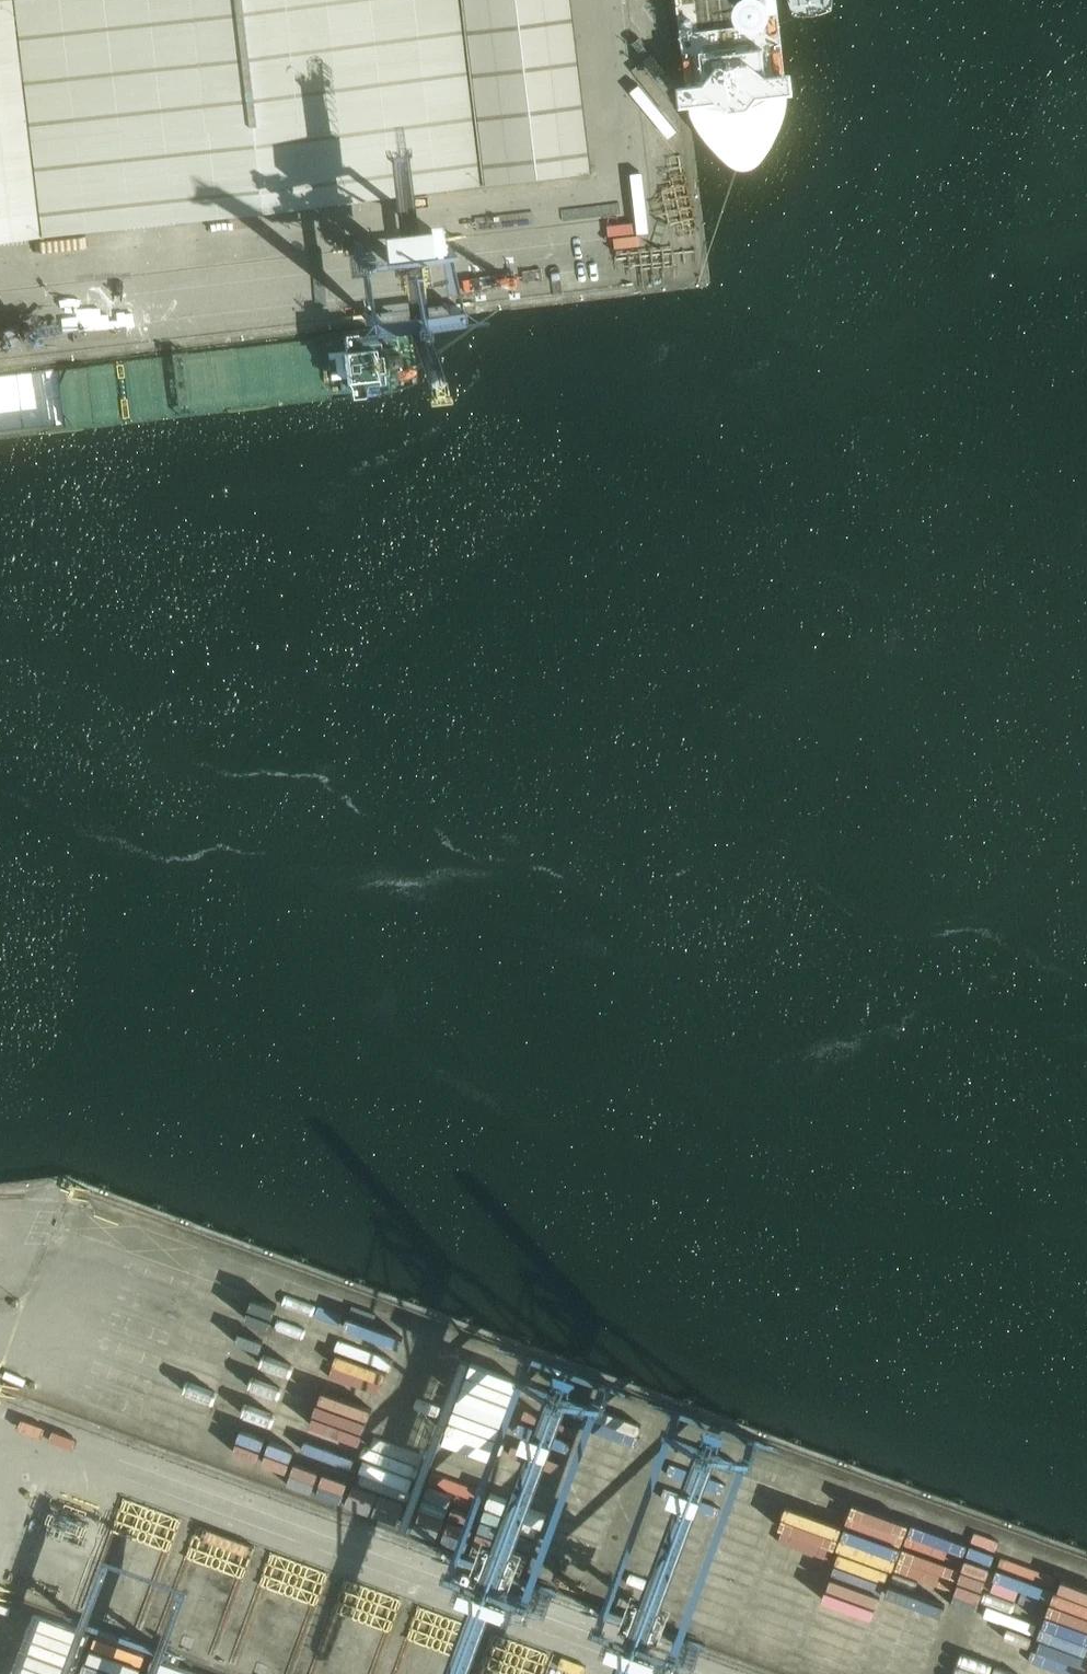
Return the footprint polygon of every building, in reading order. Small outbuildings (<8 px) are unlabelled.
[(40,233),(12,0),(0,0),(0,238),(40,233)] [(40,233),(586,170),(566,0),(12,0),(40,233)]
